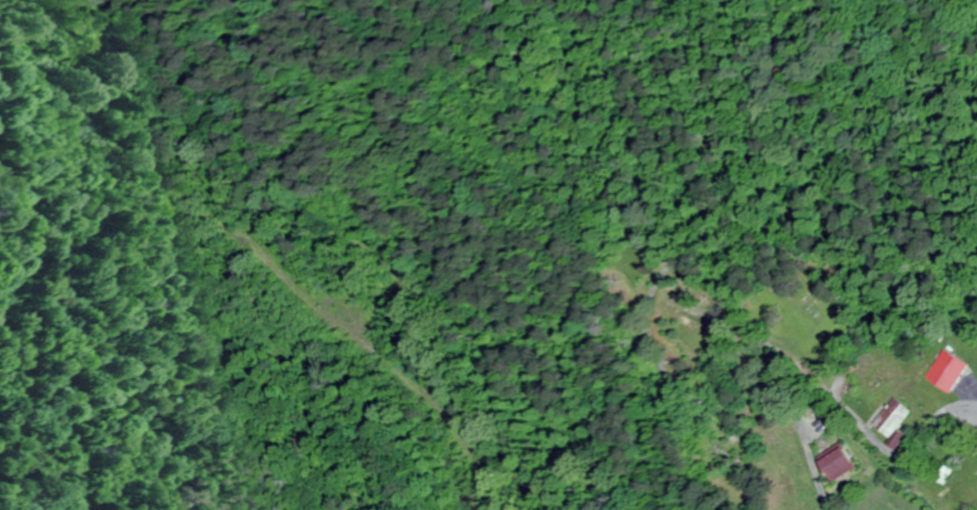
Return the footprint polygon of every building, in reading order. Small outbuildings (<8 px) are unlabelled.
[(956,393),(975,363),(949,347),(930,376),(956,393)] [(905,447),(914,435),(906,428),(920,410),(902,396),(878,425),(905,447)] [(864,468),(854,447),(827,460),(838,481),(864,468)]
